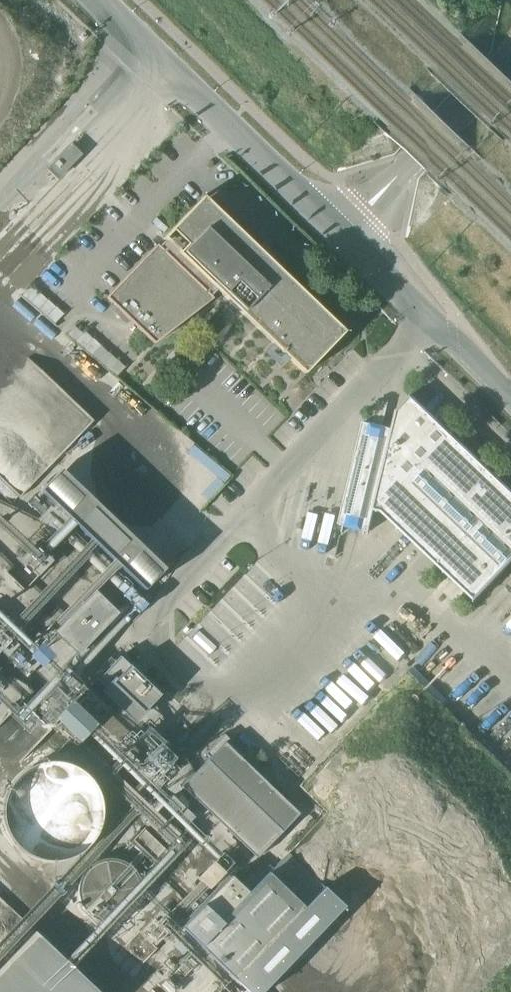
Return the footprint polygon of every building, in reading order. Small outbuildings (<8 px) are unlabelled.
[(57,173),(62,173),(73,162),(73,157),(69,152),(63,152),(52,164),(52,169),(57,173)] [(265,265),(255,256),(201,204),(190,215),(189,213),(190,212),(189,211),(162,238),(164,240),(158,247),(156,245),(105,298),(154,344),(212,298),(210,296),(216,290),(304,374),(345,331),(280,270),(278,271),(279,272),(276,276),(272,272),(273,271),(274,270),(274,269),(274,267),(273,266),(272,265),(271,264),(270,264),(269,264),(268,264),(267,264),(265,265)] [(390,520),(475,601),(510,563),(510,490),(412,395),(396,411),(392,429),(376,426),(363,422),(339,525),(353,528),(370,532),(375,511),(382,512),(390,520)] [(96,680),(137,718),(160,695),(119,656),(96,680)] [(205,753),(209,757),(181,786),(232,834),(256,858),(299,813),(244,762),(248,758),(223,734),(205,753)] [(101,809),(101,808),(100,800),(98,793),(94,784),(88,777),(82,772),(75,768),(66,765),(58,763),(50,764),(41,766),(32,770),(25,776),(20,781),(15,790),(12,798),(11,807),(12,817),(14,825),(18,833),(24,839),(30,845),(36,848),(46,852),(54,853),(63,852),(73,850),(80,846),(86,841),(93,833),(97,827),(99,819),(101,809)] [(180,927),(200,946),(235,980),(273,940),(296,916),(304,907),(268,872),(249,893),(230,876),(180,927)]
